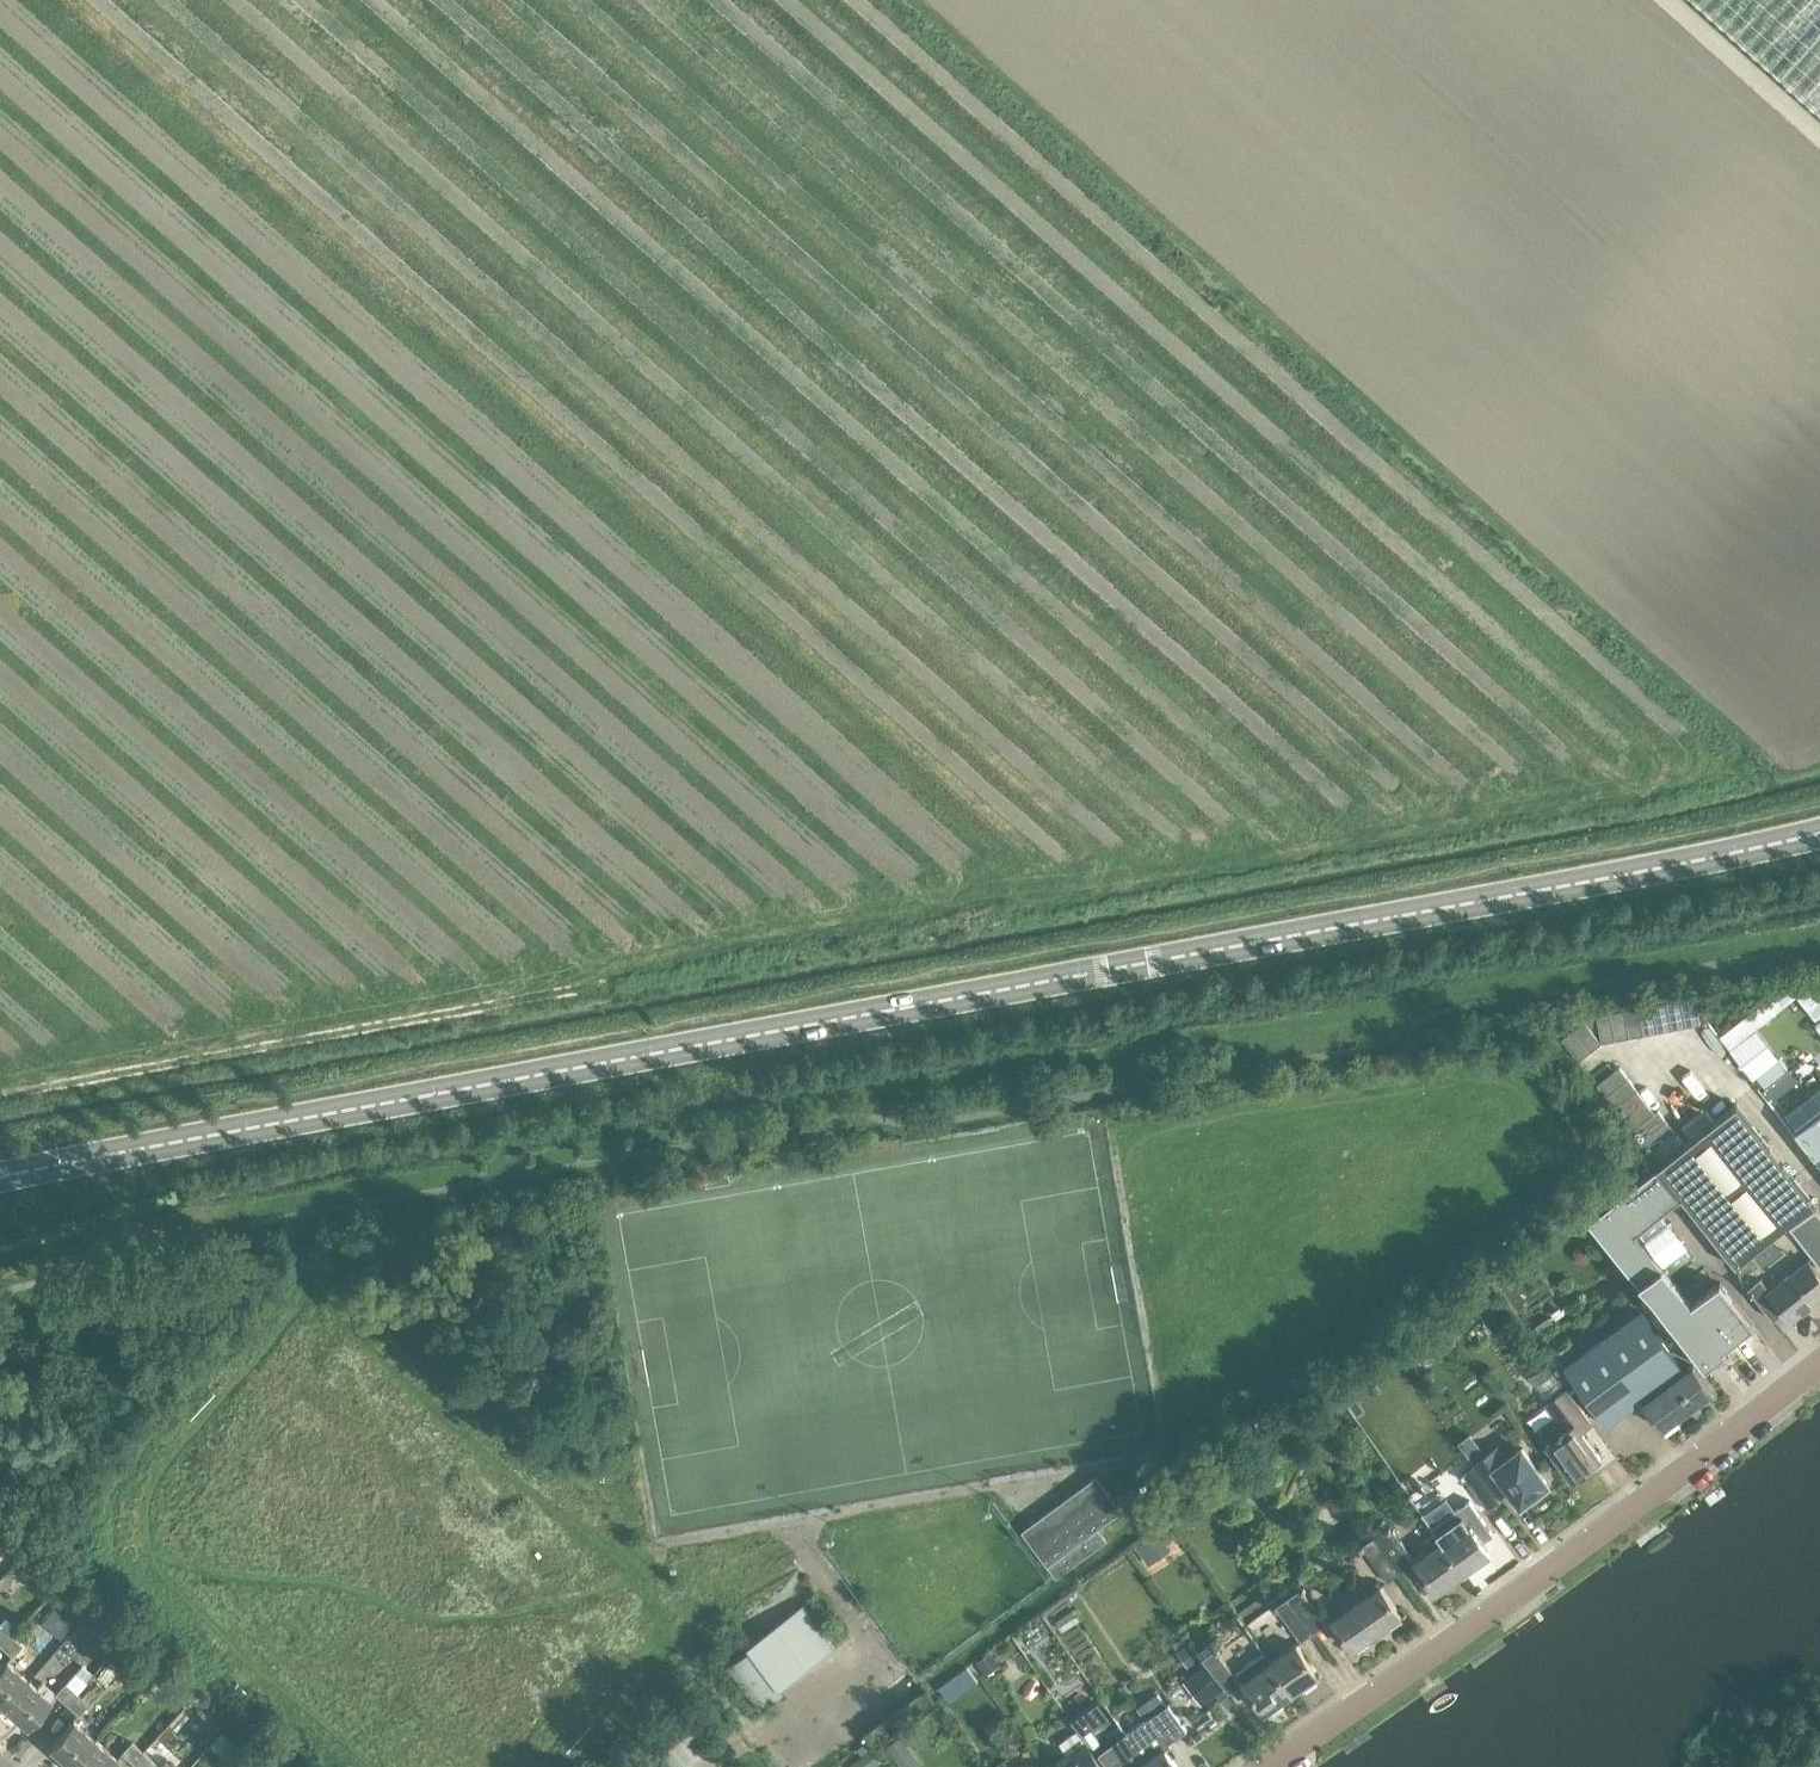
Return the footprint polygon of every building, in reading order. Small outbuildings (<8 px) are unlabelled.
[(1819,114),(1819,0),(1694,0),(1819,114)] [(1818,1014),(1819,1012),(1819,992),(1813,982),(1801,991),(1818,1014)] [(1604,1035),(1692,1019),(1691,1012),(1673,1015),(1673,1019),(1664,1021),(1661,1009),(1683,1006),(1682,995),(1599,1010),(1604,1035)] [(1759,1022),(1731,1042),(1771,1099),(1799,1078),(1759,1022)] [(1644,1138),(1668,1120),(1623,1062),(1599,1080),(1644,1138)] [(1696,1310),(1665,1271),(1636,1233),(1679,1200),(1734,1271),(1790,1228),(1816,1208),(1737,1106),(1592,1218),(1592,1219),(1645,1286),(1676,1327),(1680,1324),(1712,1364),(1757,1329),(1725,1287),(1696,1310)] [(1693,1132),(1716,1119),(1710,1107),(1686,1120),(1693,1132)] [(1798,1134),(1819,1162),(1819,1117),(1798,1134)] [(1816,1208),(1790,1228),(1819,1266),(1819,1213),(1816,1208)] [(1819,1300),(1819,1275),(1809,1261),(1770,1291),(1760,1278),(1747,1288),(1771,1319),(1784,1310),(1792,1321),(1819,1300)] [(1606,1425),(1645,1396),(1646,1398),(1642,1400),(1663,1428),(1712,1391),(1692,1364),(1685,1370),(1640,1310),(1564,1367),(1606,1425)] [(1541,1394),(1566,1380),(1553,1357),(1528,1372),(1541,1394)] [(1572,1478),(1601,1456),(1582,1429),(1591,1423),(1566,1389),(1546,1403),(1565,1429),(1546,1442),(1572,1478)] [(1502,1477),(1521,1503),(1528,1499),(1529,1501),(1536,1498),(1540,1495),(1545,1490),(1543,1488),(1549,1483),(1523,1447),(1506,1459),(1497,1446),(1475,1462),(1489,1483),(1502,1477)] [(1487,1509),(1501,1500),(1476,1464),(1462,1473),(1487,1509)] [(1023,1529),(1055,1574),(1105,1538),(1096,1526),(1120,1508),(1096,1476),(1023,1529)] [(1447,1524),(1437,1531),(1465,1573),(1492,1554),(1471,1523),(1454,1535),(1447,1524)] [(1165,1528),(1138,1537),(1146,1559),(1173,1550),(1165,1528)] [(1400,1572),(1412,1563),(1389,1529),(1376,1538),(1400,1572)] [(1465,1573),(1436,1532),(1424,1540),(1431,1550),(1417,1560),(1439,1591),(1465,1573)] [(1400,1572),(1376,1538),(1365,1546),(1389,1579),(1400,1572)] [(1379,1584),(1355,1601),(1378,1633),(1402,1616),(1379,1584)] [(1314,1631),(1326,1623),(1301,1588),(1289,1596),(1314,1631)] [(1314,1631),(1289,1596),(1276,1605),(1301,1640),(1314,1631)] [(1354,1650),(1378,1633),(1355,1601),(1331,1618),(1354,1650)] [(803,1603),(749,1644),(752,1647),(730,1664),(761,1706),(776,1695),(773,1691),(835,1645),(803,1603)] [(23,1643),(29,1637),(17,1626),(12,1633),(0,1622),(0,1643),(13,1655),(23,1643)] [(1240,1682),(1215,1647),(1210,1640),(1197,1649),(1203,1656),(1227,1690),(1240,1682)] [(1297,1645),(1272,1663),(1294,1693),(1319,1675),(1297,1645)] [(991,1651),(977,1662),(986,1675),(1000,1664),(991,1651)] [(1293,1693),(1264,1652),(1239,1670),(1267,1711),(1293,1693)] [(134,1684),(141,1676),(116,1654),(98,1676),(106,1683),(118,1669),(134,1684)] [(6,1705),(29,1679),(7,1659),(0,1667),(0,1700),(6,1705)] [(89,1687),(82,1695),(77,1691),(87,1681),(86,1680),(93,1672),(82,1663),(75,1670),(66,1681),(55,1692),(67,1703),(79,1714),(89,1702),(103,1686),(97,1681),(91,1688),(89,1687)] [(956,1674),(967,1688),(979,1680),(968,1666),(956,1674)] [(29,1679),(6,1705),(28,1725),(51,1700),(29,1679)] [(1064,1694),(1071,1712),(1100,1699),(1093,1682),(1064,1694)] [(1186,1717),(1202,1706),(1189,1687),(1173,1698),(1186,1717)] [(1098,1700),(1072,1718),(1084,1734),(1109,1717),(1098,1700)] [(1125,1732),(1149,1766),(1180,1766),(1164,1744),(1187,1728),(1169,1702),(1125,1732)] [(52,1747),(73,1766),(97,1739),(75,1720),(52,1747)] [(1102,1734),(1097,1727),(1086,1735),(1091,1742),(1102,1734)] [(1100,1750),(1111,1766),(1149,1766),(1125,1732),(1100,1750)] [(251,1762),(219,1733),(209,1745),(233,1766),(235,1764),(239,1766),(246,1766),(251,1762)] [(887,1746),(902,1766),(916,1766),(921,1763),(902,1736),(887,1746)] [(73,1766),(75,1766),(110,1766),(118,1758),(97,1739),(73,1766)] [(134,1762),(144,1750),(132,1740),(122,1751),(134,1762)] [(1065,1766),(1103,1766),(1088,1745),(1070,1758),(1073,1762),(1065,1766)] [(156,1761),(144,1750),(134,1762),(139,1766),(151,1766),(156,1761)]
